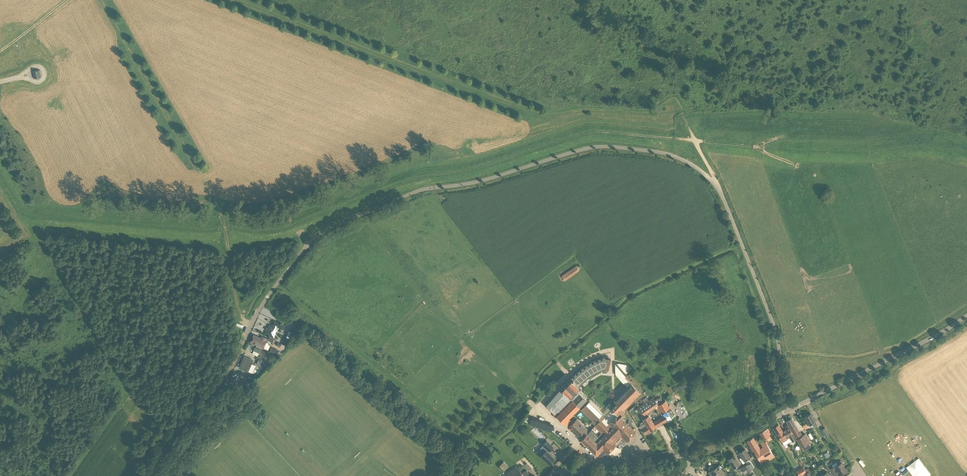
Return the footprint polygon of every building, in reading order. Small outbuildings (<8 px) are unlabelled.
[(33,71),(34,78),(41,77),(40,69),(33,71)] [(564,281),(579,270),(576,266),(561,276),(564,281)] [(268,325),(266,332),(275,336),(279,329),(284,331),(285,327),(274,323),(272,327),(268,325)] [(253,336),(250,344),(264,349),(267,342),(265,342),(266,339),(262,338),(261,340),(253,336)] [(279,351),(272,347),(270,352),(277,355),(279,351)] [(267,354),(255,349),(252,355),(257,358),(258,355),(265,358),(267,354)] [(557,416),(564,423),(569,418),(584,403),(584,399),(579,394),(577,396),(573,392),(579,386),(582,383),(585,380),(588,378),(591,375),(595,373),(598,371),(603,369),(603,371),(604,371),(604,372),(605,372),(606,372),(606,371),(606,370),(606,369),(609,369),(611,359),(605,358),(605,357),(602,357),(598,359),(593,361),(589,363),(585,366),(581,369),(577,372),(574,375),(561,389),(546,405),(555,414),(557,416)] [(606,415),(601,420),(596,425),(591,430),(589,431),(584,436),(581,440),(597,455),(598,456),(599,456),(600,456),(601,456),(602,456),(602,455),(603,455),(606,452),(607,453),(616,445),(614,443),(622,436),(627,441),(636,432),(631,427),(632,425),(633,424),(629,420),(626,423),(623,419),(625,417),(623,415),(624,414),(622,412),(624,410),(623,408),(640,392),(632,384),(633,383),(627,376),(628,375),(625,372),(630,368),(627,365),(617,363),(615,364),(616,375),(621,381),(627,387),(614,400),(617,403),(614,406),(613,406),(606,415)] [(675,393),(686,387),(690,384),(688,381),(685,383),(674,388),(673,389),(675,393)] [(650,430),(664,422),(666,421),(663,416),(654,421),(648,412),(655,407),(657,410),(659,409),(660,409),(658,405),(653,397),(649,400),(647,397),(642,400),(644,403),(636,408),(646,425),(642,428),(645,434),(650,431),(650,430)] [(666,401),(658,405),(660,409),(659,409),(663,416),(666,421),(667,420),(667,421),(668,421),(670,420),(670,419),(675,415),(669,405),(668,405),(666,401)] [(596,425),(601,420),(586,405),(581,410),(596,425)] [(807,425),(809,429),(817,424),(811,414),(804,417),(809,425),(807,425)] [(532,417),(529,424),(551,432),(553,426),(545,423),(545,422),(532,417)] [(804,451),(806,449),(811,447),(808,443),(810,441),(806,434),(802,436),(800,431),(800,432),(792,418),(786,422),(804,451)] [(582,433),(584,436),(589,431),(577,419),(573,423),(573,422),(569,426),(575,432),(574,433),(577,437),(581,433),(581,434),(582,433)] [(784,445),(789,443),(787,439),(783,431),(779,424),(773,427),(784,445)] [(786,429),(783,431),(787,439),(790,437),(792,441),(796,439),(788,425),(785,427),(786,429)] [(830,435),(825,427),(821,429),(826,437),(830,435)] [(767,438),(769,441),(773,439),(768,429),(760,433),(764,440),(767,438)] [(768,458),(769,460),(774,457),(765,442),(761,445),(763,448),(760,449),(753,438),(747,441),(761,463),(768,458)] [(540,450),(543,453),(540,456),(549,464),(554,458),(551,455),(552,453),(549,451),(553,447),(546,441),(542,445),(543,446),(540,450)] [(748,458),(750,461),(754,458),(751,452),(748,454),(745,448),(739,452),(744,461),(748,458)] [(728,459),(733,468),(739,464),(735,458),(736,458),(735,457),(734,455),(728,459)] [(503,470),(508,466),(504,461),(499,465),(503,470)] [(833,474),(836,472),(838,475),(846,470),(840,461),(837,463),(836,462),(832,465),(833,467),(830,469),(833,474)] [(709,472),(711,475),(712,475),(713,475),(725,475),(726,475),(719,465),(715,468),(714,467),(714,466),(713,466),(712,466),(711,465),(710,466),(709,466),(709,467),(708,468),(708,469),(708,470),(709,470),(709,471),(709,472)]
